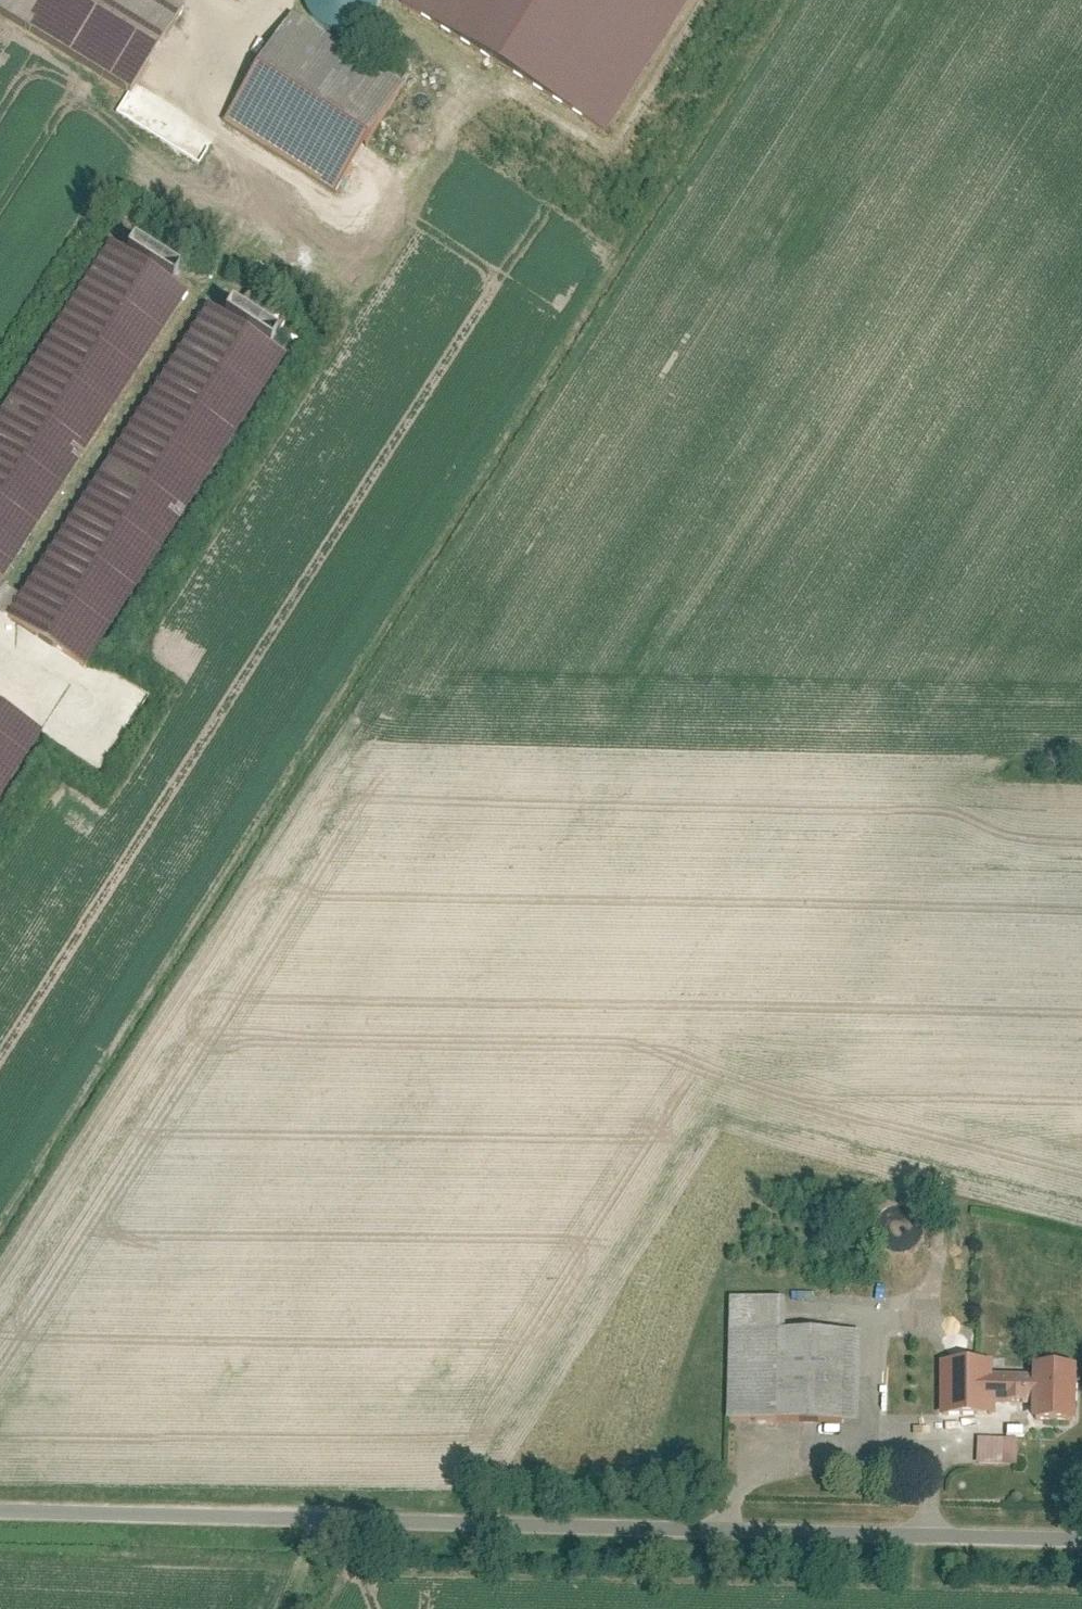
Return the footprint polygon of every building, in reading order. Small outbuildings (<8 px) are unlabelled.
[(168,0),(3,0),(0,4),(0,6),(130,90),(182,9),(168,0)] [(371,0),(320,0),(336,30),(376,9),(371,0)] [(393,0),(605,132),(688,0),(394,0),(393,0)] [(404,86),(295,16),(229,119),(338,188),(404,86)] [(111,243),(0,418),(0,581),(185,290),(111,243)] [(282,352),(207,305),(10,613),(85,661),(282,352)] [(40,732),(0,707),(0,795),(40,732)] [(784,1298),(731,1297),(729,1417),(859,1420),(861,1334),(783,1333),(784,1298)] [(998,1363),(940,1361),(939,1414),(997,1415),(997,1402),(998,1375),(998,1363)] [(1031,1421),(1076,1421),(1077,1365),(1033,1364),(1032,1375),(1032,1403),(1031,1421)] [(997,1402),(1032,1403),(1032,1375),(998,1375),(997,1402)] [(1019,1438),(979,1438),(978,1463),(1019,1464),(1019,1438)]
